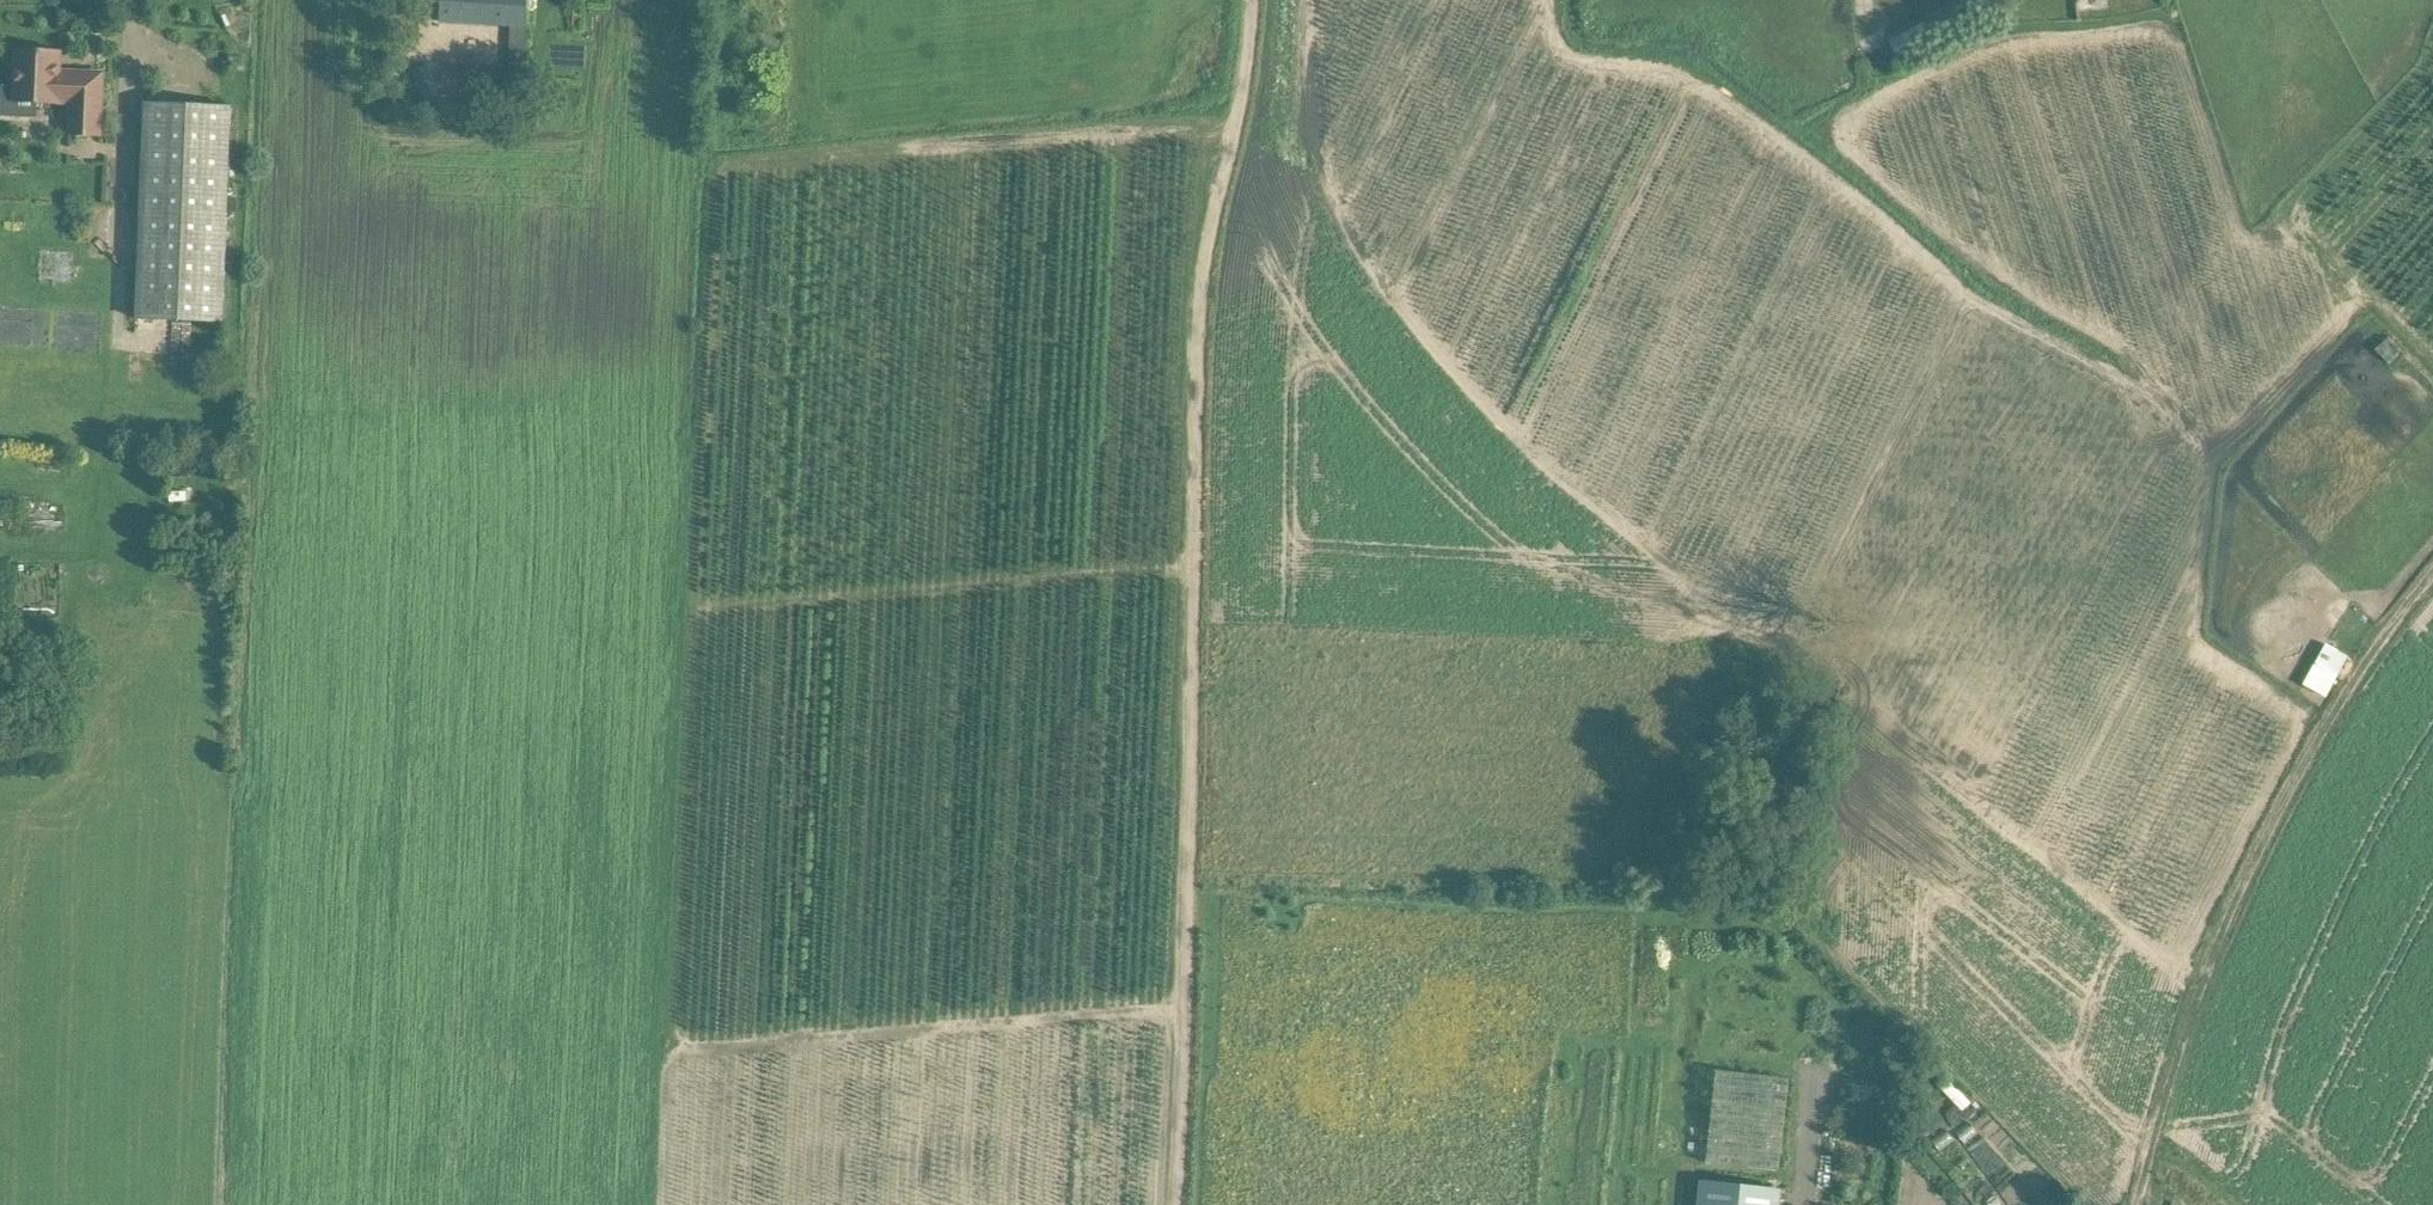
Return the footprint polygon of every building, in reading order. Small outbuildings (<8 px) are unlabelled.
[(526,23),(528,0),(440,0),(439,18),(449,18),(447,51),(487,54),(487,41),(525,44),(526,23)] [(1889,40),(1901,61),(1996,7),(1992,0),(1961,0),(1889,40)] [(100,136),(102,97),(103,73),(81,72),(81,82),(59,81),(60,51),(17,50),(15,102),(69,104),(67,135),(100,136)] [(144,103),(136,318),(223,321),(232,107),(144,103)] [(2333,675),(2344,652),(2319,641),(2308,663),(2333,675)] [(1716,1070),(1706,1162),(1778,1170),(1788,1078),(1716,1070)] [(1701,1204),(1775,1204),(1777,1189),(1704,1181),(1701,1204)]
